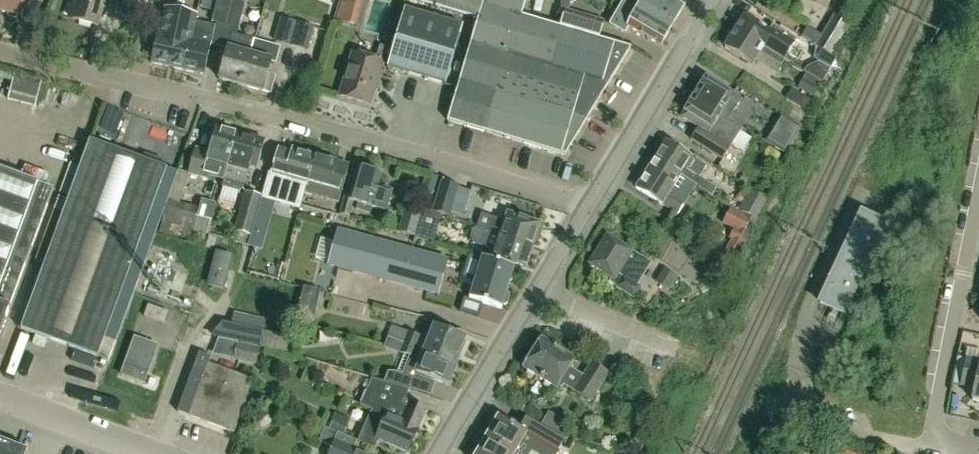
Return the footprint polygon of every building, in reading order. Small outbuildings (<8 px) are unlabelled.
[(6,13),(8,17),(15,19),(18,17),(21,17),(26,0),(0,0),(0,11),(6,13)] [(119,0),(74,0),(73,2),(77,3),(73,19),(98,26),(105,1),(117,4),(119,0)] [(225,25),(231,0),(217,0),(211,21),(225,25)] [(225,25),(238,29),(245,4),(232,0),(231,0),(225,25)] [(357,0),(333,0),(330,13),(351,19),(357,0)] [(478,17),(447,121),(564,155),(631,48),(630,48),(598,38),(559,27),(521,16),(526,0),(420,0),(478,17)] [(567,12),(571,0),(561,0),(560,10),(564,11),(559,27),(598,38),(602,22),(567,12)] [(671,28),(685,5),(678,0),(643,0),(642,2),(638,0),(632,0),(630,3),(625,0),(624,0),(616,13),(631,22),(637,12),(651,21),(653,17),(671,28)] [(830,57),(852,18),(834,8),(820,33),(806,25),(799,37),(816,47),(816,48),(830,57)] [(152,64),(185,71),(195,22),(196,15),(167,9),(162,34),(158,34),(157,41),(154,40),(150,42),(148,54),(150,58),(153,58),(152,64)] [(340,96),(369,104),(381,63),(387,65),(387,67),(445,85),(462,26),(404,9),(392,49),(380,46),(375,60),(352,53),(340,96)] [(661,46),(671,28),(653,17),(651,21),(637,12),(631,22),(616,13),(609,25),(625,34),(628,27),(661,46)] [(736,29),(767,49),(767,48),(784,59),(797,39),(773,24),(769,30),(744,15),(736,29)] [(289,45),(296,23),(280,18),(273,41),(289,45)] [(195,22),(185,71),(204,75),(215,26),(195,22)] [(767,49),(736,29),(724,47),(752,64),(757,57),(777,70),(783,60),(767,49)] [(240,86),(253,40),(231,34),(218,80),(240,86)] [(280,48),(253,40),(240,86),(262,93),(262,92),(268,94),(274,76),(267,74),(271,63),(275,64),(280,48)] [(821,83),(827,73),(816,65),(807,69),(805,73),(821,83)] [(8,100),(34,107),(41,81),(15,74),(8,100)] [(705,77),(691,99),(740,129),(745,122),(732,114),(741,99),(705,77)] [(796,88),(813,99),(820,87),(803,77),(796,88)] [(722,159),(730,145),(742,152),(751,138),(739,130),(740,129),(691,99),(684,111),(681,117),(706,132),(699,145),(722,159)] [(790,146),(802,127),(780,114),(768,132),(790,146)] [(194,152),(188,174),(187,175),(189,175),(207,180),(208,175),(224,179),(224,180),(237,133),(237,132),(216,126),(208,155),(194,152)] [(264,141),(237,133),(224,180),(224,179),(222,188),(238,192),(243,189),(244,184),(245,184),(249,167),(257,169),(264,141)] [(166,168),(89,140),(20,329),(97,358),(166,168)] [(691,157),(665,141),(655,157),(692,180),(691,182),(693,184),(712,195),(716,188),(698,176),(705,165),(691,157)] [(304,193),(306,186),(314,154),(292,148),(290,158),(276,155),(270,176),(264,199),(299,209),(304,193)] [(347,171),(335,167),(336,161),(314,154),(306,186),(304,193),(339,202),(347,171)] [(691,182),(692,180),(655,157),(646,172),(636,188),(677,214),(685,202),(683,201),(693,184),(691,182)] [(54,176),(59,164),(45,159),(41,172),(54,176)] [(377,187),(380,174),(358,167),(349,197),(345,196),(339,214),(348,217),(353,202),(357,203),(356,209),(369,213),(371,207),(385,211),(391,191),(377,187)] [(54,189),(0,169),(0,335),(54,189)] [(177,172),(168,199),(161,221),(206,234),(215,204),(201,200),(198,209),(179,204),(189,175),(187,175),(188,174),(178,170),(177,172)] [(471,191),(459,187),(442,182),(432,212),(450,217),(451,211),(463,215),(471,191)] [(490,204),(494,192),(481,188),(477,200),(490,204)] [(248,246),(251,236),(262,196),(245,191),(234,232),(232,241),(248,246)] [(740,209),(757,219),(767,200),(750,191),(740,209)] [(726,202),(717,216),(736,228),(744,214),(726,202)] [(418,227),(421,215),(404,210),(398,232),(415,237),(415,236),(418,227)] [(485,231),(533,246),(541,223),(507,212),(504,223),(481,215),(477,227),(485,230),(485,231)] [(885,224),(861,213),(820,302),(843,313),(885,224)] [(735,258),(758,220),(746,214),(737,230),(734,229),(728,239),(731,240),(724,252),(735,258)] [(415,236),(415,237),(433,243),(436,232),(418,227),(415,236)] [(533,246),(485,231),(485,230),(477,227),(472,230),(470,237),(473,243),(480,245),(494,250),(492,255),(526,267),(533,246)] [(468,276),(470,269),(457,266),(458,264),(338,231),(329,264),(449,296),(455,273),(468,276)] [(263,250),(267,237),(252,232),(251,234),(251,236),(248,246),(263,250)] [(640,288),(633,284),(648,261),(606,235),(588,264),(611,279),(609,282),(617,287),(616,287),(634,298),(640,288)] [(222,288),(230,257),(216,253),(208,285),(222,288)] [(506,291),(509,281),(512,280),(514,274),(512,271),(513,268),(482,259),(470,299),(501,308),(501,306),(507,303),(509,297),(506,291)] [(163,281),(172,284),(176,274),(166,270),(163,281)] [(669,271),(660,286),(667,291),(677,276),(669,271)] [(313,317),(315,308),(319,292),(304,289),(298,313),(313,317)] [(323,301),(343,302),(344,291),(324,290),(323,301)] [(168,312),(148,305),(144,317),(163,324),(168,312)] [(261,342),(266,320),(234,313),(229,335),(261,342)] [(312,322),(309,333),(335,341),(338,329),(312,322)] [(455,361),(464,338),(433,326),(428,339),(409,332),(409,333),(392,326),(387,337),(390,339),(404,344),(405,342),(455,361)] [(144,384),(157,346),(135,338),(121,376),(144,384)] [(582,377),(569,368),(575,359),(541,338),(523,367),(556,388),(558,385),(562,387),(563,385),(590,402),(608,374),(591,363),(582,377)] [(455,361),(405,342),(404,344),(406,345),(403,352),(412,356),(417,368),(415,372),(446,385),(455,361)] [(236,345),(233,360),(256,365),(260,350),(236,345)] [(177,412),(188,416),(233,433),(252,380),(208,364),(211,357),(199,353),(177,412)] [(978,402),(978,366),(978,363),(978,362),(965,359),(960,386),(973,389),(971,400),(978,402)] [(412,381),(399,376),(389,375),(386,383),(409,389),(412,381)] [(359,405),(372,411),(418,429),(426,410),(405,400),(409,389),(386,383),(371,379),(359,405)] [(418,429),(372,411),(358,441),(374,448),(374,447),(373,447),(376,440),(408,453),(418,430),(418,429)] [(325,428),(344,436),(350,419),(335,413),(333,418),(329,417),(325,428)] [(511,453),(527,453),(530,449),(539,453),(543,453),(548,446),(558,452),(565,439),(528,418),(521,430),(498,416),(485,439),(511,453)] [(352,448),(355,441),(344,436),(325,428),(319,441),(331,446),(328,453),(366,453),(352,448)] [(485,439),(476,453),(511,453),(485,439)] [(27,451),(0,440),(0,453),(26,453),(27,451)] [(827,453),(853,453),(828,444),(824,453),(827,453)]
